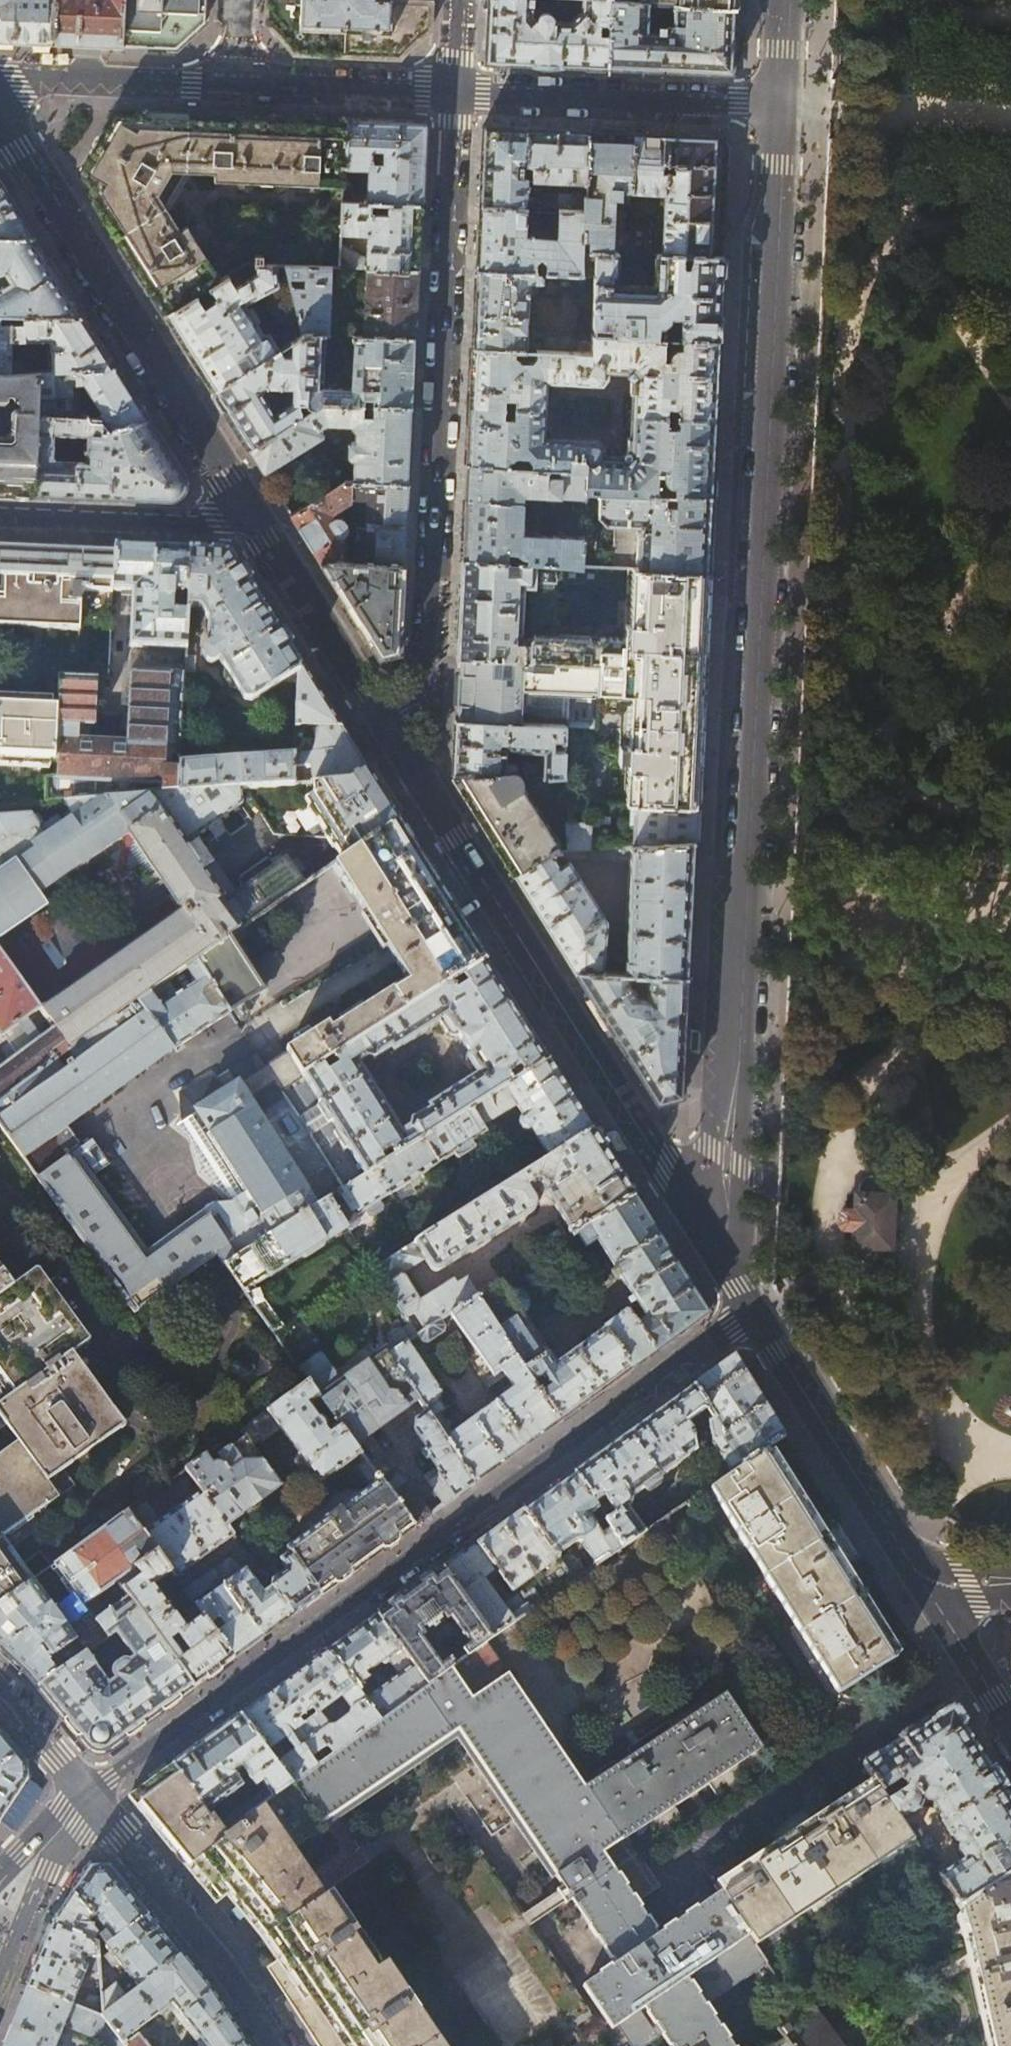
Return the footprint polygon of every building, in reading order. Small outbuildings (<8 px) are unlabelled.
[(27,41),(52,42),(54,0),(0,0),(0,40),(27,41)] [(52,42),(85,43),(122,45),(124,0),(54,0),(52,42)] [(122,45),(149,46),(176,47),(205,20),(206,0),(124,0),(122,45)] [(266,6),(265,22),(293,53),(344,55),(399,57),(430,29),(432,0),(266,0),(266,6)] [(574,0),(489,0),(487,26),(486,61),(487,61),(502,62),(541,64),(584,66),(607,67),(611,2),(611,0),(581,0),(581,12),(578,12),(571,18),(571,20),(552,19),(552,16),(550,12),(545,11),(546,7),(566,7),(574,2),(574,0)] [(649,4),(639,3),(611,2),(607,67),(659,69),(672,70),(732,73),(734,32),(735,7),(673,5),(672,33),(666,33),(666,28),(648,27),(649,4)] [(343,168),(347,120),(318,119),(201,114),(143,111),(143,116),(116,114),(105,131),(104,130),(89,155),(91,156),(82,172),(96,196),(92,198),(96,204),(131,260),(165,315),(222,278),(204,252),(210,248),(196,225),(189,229),(187,226),(180,230),(165,206),(186,171),(214,172),(214,181),(218,181),(218,188),(245,190),(245,182),(288,184),(287,191),(314,192),(314,185),(342,185),(342,184),(343,168)] [(383,122),(347,120),(343,168),(367,169),(366,202),(421,204),(422,184),(425,125),(425,124),(383,122)] [(537,192),(525,179),(527,128),(483,126),(480,176),(479,205),(526,207),(546,208),(546,203),(537,192)] [(584,209),(588,131),(553,130),(527,128),(525,179),(543,180),(543,186),(551,186),(552,181),(579,182),(578,194),(537,192),(546,203),(546,208),(558,208),(584,209)] [(603,132),(588,131),(584,209),(582,250),(596,251),(617,252),(628,252),(628,235),(612,234),(614,210),(630,210),(630,190),(633,133),(603,132)] [(691,136),(633,133),(630,190),(664,192),(661,247),(647,246),(647,224),(629,224),(628,235),(628,252),(655,253),(723,257),(725,210),(728,146),(720,137),(691,136)] [(34,237),(9,197),(0,183),(0,236),(34,237)] [(351,184),(342,184),(342,185),(341,201),(351,201),(351,184)] [(351,201),(341,201),(340,233),(368,234),(366,258),(339,243),(338,266),(366,267),(418,270),(420,232),(421,204),(366,202),(351,201)] [(525,236),(526,207),(479,205),(478,229),(476,269),(535,272),(536,261),(538,258),(543,258),(546,262),(545,272),(595,274),(596,251),(582,250),(584,209),(558,208),(557,237),(525,236)] [(3,278),(7,276),(11,282),(0,289),(0,313),(13,313),(83,315),(38,244),(34,237),(0,236),(0,273),(3,278)] [(616,272),(617,252),(596,251),(595,274),(592,335),(662,337),(679,338),(718,341),(720,301),(723,257),(655,253),(654,285),(613,284),(613,275),(616,272)] [(228,275),(222,278),(165,315),(190,355),(202,374),(213,391),(279,350),(268,332),(264,334),(245,302),(277,284),(275,264),(247,264),(238,269),(244,280),(235,286),(228,275)] [(285,265),(302,335),(324,335),(328,335),(330,266),(285,265)] [(417,302),(418,270),(366,267),(363,336),(415,338),(417,302)] [(541,272),(535,272),(476,269),(475,294),(472,348),(574,352),(575,342),(570,336),(548,335),(542,340),(542,343),(526,342),(528,282),(541,283),(541,272)] [(13,313),(0,313),(0,373),(12,373),(12,340),(13,313)] [(96,336),(83,315),(13,313),(12,340),(49,339),(52,344),(54,371),(116,367),(96,336)] [(291,353),(284,354),(281,348),(279,350),(213,391),(229,417),(249,449),(302,416),(302,415),(303,411),(303,410),(302,407),(301,407),(301,406),(301,404),(303,403),(305,402),(306,386),(321,386),(324,335),(302,335),(292,341),(291,353)] [(661,357),(662,337),(592,335),(591,352),(585,352),(584,381),(600,382),(607,375),(607,369),(627,371),(628,373),(630,377),(632,377),(630,415),(715,418),(717,381),(718,341),(679,338),(679,346),(675,346),(672,347),(670,348),(669,350),(668,353),(667,356),(667,357),(661,357)] [(413,371),(415,338),(363,336),(354,336),(352,388),(321,386),(306,386),(305,402),(307,403),(309,406),(311,407),(313,408),(315,408),(322,403),(363,405),(363,398),(373,399),(373,405),(412,406),(413,371)] [(585,352),(574,352),(472,348),(471,380),(469,406),(505,408),(506,399),(515,399),(515,408),(545,410),(546,379),(584,381),(585,352)] [(116,367),(54,371),(41,371),(39,414),(100,418),(103,433),(147,418),(131,392),(116,367)] [(0,373),(0,402),(6,402),(10,399),(10,395),(12,395),(13,394),(22,403),(21,405),(21,407),(18,407),(13,411),(12,430),(6,435),(0,435),(0,491),(35,493),(39,414),(41,371),(12,373),(0,373)] [(409,453),(412,406),(373,405),(373,415),(363,415),(363,405),(322,403),(315,408),(302,416),(249,449),(264,473),(321,437),(323,434),(320,429),(324,426),(351,427),(356,433),(353,482),(408,484),(409,453)] [(505,418),(505,408),(469,406),(467,464),(510,467),(511,461),(517,456),(528,457),(532,462),(532,468),(547,468),(560,469),(573,470),(574,440),(543,439),(545,410),(515,408),(515,418),(505,418)] [(147,418),(103,433),(100,418),(39,414),(35,493),(70,494),(141,498),(168,499),(170,499),(173,498),(177,497),(180,494),(181,493),(183,490),(185,486),(185,482),(185,478),(183,474),(181,471),(152,425),(147,418)] [(713,457),(715,418),(630,415),(629,451),(628,451),(624,454),(624,456),(603,455),(603,448),(598,441),(574,440),(573,470),(587,470),(586,491),(587,491),(592,491),(600,491),(711,496),(712,468),(713,457)] [(532,468),(510,467),(467,464),(466,480),(465,497),(523,500),(522,494),(574,497),(573,508),(586,508),(587,491),(586,491),(587,470),(573,470),(560,469),(560,477),(554,477),(554,473),(550,473),(550,476),(547,476),(547,468),(532,468)] [(344,482),(342,483),(351,498),(367,499),(366,527),(357,527),(356,562),(404,564),(406,523),(408,484),(353,482),(344,482)] [(352,501),(351,498),(342,483),(291,515),(306,539),(307,542),(321,563),(344,563),(345,533),(346,531),(347,530),(348,529),(348,527),(347,524),(337,510),(352,501)] [(599,509),(600,491),(592,491),(591,508),(599,509)] [(709,543),(711,496),(600,491),(599,509),(598,516),(606,524),(640,525),(638,568),(707,572),(709,543)] [(522,534),(523,500),(465,497),(465,504),(462,560),(536,564),(583,566),(585,537),(522,534)] [(113,624),(115,590),(116,550),(93,549),(25,546),(0,545),(0,619),(113,624)] [(188,591),(191,548),(154,547),(148,546),(116,545),(116,550),(115,590),(132,591),(130,646),(186,648),(186,643),(187,611),(177,611),(177,601),(173,601),(173,591),(188,591)] [(207,549),(191,548),(188,591),(188,606),(200,606),(207,620),(207,646),(204,647),(203,649),(202,650),(202,652),(202,653),(206,661),(207,662),(209,663),(210,663),(212,663),(218,658),(224,667),(222,675),(229,686),(235,688),(237,687),(244,699),(252,699),(297,671),(297,664),(301,663),(285,638),(262,601),(239,565),(230,550),(207,549)] [(536,586),(536,564),(462,560),(460,615),(458,658),(462,658),(532,662),(533,638),(521,637),(524,585),(536,586)] [(356,562),(344,563),(321,563),(346,603),(377,652),(400,647),(401,634),(402,602),(404,564),(356,562)] [(625,568),(583,566),(536,564),(536,586),(534,633),(552,634),(554,582),(562,582),(561,586),(625,589),(625,568)] [(638,568),(625,568),(625,589),(623,637),(599,636),(598,665),(595,709),(620,711),(618,761),(629,761),(626,802),(696,805),(703,667),(707,572),(638,568)] [(599,636),(552,634),(534,633),(533,638),(532,662),(598,665),(599,636)] [(194,643),(186,643),(186,648),(185,671),(193,671),(194,643)] [(598,665),(532,662),(462,658),(462,674),(460,707),(460,721),(564,725),(595,726),(595,709),(598,665)] [(297,664),(297,671),(294,754),(293,772),(311,772),(312,783),(349,781),(367,770),(344,732),(323,699),(301,663),(297,664)] [(57,761),(56,779),(49,781),(49,802),(241,788),(293,784),(293,772),(294,754),(180,763),(185,671),(131,669),(128,741),(91,740),(94,680),(61,678),(59,712),(0,709),(0,758),(57,761)] [(455,721),(453,752),(452,774),(513,769),(526,768),(527,778),(562,774),(564,725),(460,721),(455,721)] [(513,769),(452,774),(483,822),(515,874),(551,851),(561,850),(523,784),(523,782),(523,778),(521,775),(519,773),(518,772),(513,769)] [(386,799),(367,770),(349,781),(312,783),(314,792),(304,799),(328,838),(342,859),(399,820),(386,799)] [(31,1014),(47,1036),(0,1070),(0,1103),(61,1057),(117,1018),(139,1002),(169,981),(186,969),(229,938),(306,884),(287,856),(224,900),(185,842),(243,803),(241,788),(49,802),(0,806),(0,921),(121,838),(174,909),(31,1014)] [(695,832),(696,805),(626,802),(624,835),(591,833),(591,820),(565,821),(568,850),(598,847),(694,841),(695,832)] [(304,1077),(487,961),(459,915),(415,845),(399,820),(342,859),(334,864),(369,921),(390,954),(406,981),(331,1031),(321,1016),(311,1022),(318,1032),(289,1052),(289,1053),(304,1077)] [(691,917),(694,841),(598,847),(598,859),(615,859),(615,853),(630,853),(624,966),(610,966),(610,964),(609,963),(601,963),(600,972),(628,973),(647,974),(688,975),(691,917)] [(560,865),(551,851),(515,874),(541,915),(576,970),(600,972),(601,963),(605,920),(569,860),(560,865)] [(229,938),(186,969),(196,983),(178,995),(169,981),(139,1002),(146,1012),(124,1028),(117,1018),(61,1057),(0,1103),(0,1124),(24,1157),(173,1048),(254,999),(265,992),(229,938)] [(549,1060),(517,1008),(501,982),(487,961),(304,1077),(281,1092),(343,1189),(412,1147),(504,1089),(549,1060)] [(31,1014),(0,966),(0,1031),(3,1035),(31,1014)] [(628,973),(600,972),(576,970),(602,1012),(628,1054),(658,1101),(682,1094),(682,1093),(684,1043),(688,975),(647,974),(646,997),(645,996),(644,995),(642,995),(641,995),(639,995),(637,996),(627,981),(628,973)] [(281,1092),(304,1077),(289,1053),(197,1114),(269,1222),(253,1231),(243,1217),(224,1231),(222,1229),(155,1276),(62,1147),(32,1169),(135,1310),(216,1253),(224,1264),(343,1189),(281,1092)] [(481,1128),(516,1106),(523,1118),(519,1120),(518,1125),(522,1131),(527,1132),(531,1130),(549,1159),(594,1130),(569,1091),(549,1060),(504,1089),(412,1147),(343,1189),(224,1264),(273,1332),(283,1325),(253,1284),(344,1226),(342,1223),(484,1134),(481,1128)] [(534,1206),(535,1205),(534,1202),(534,1200),(530,1194),(537,1190),(538,1192),(540,1193),(542,1194),(544,1194),(545,1194),(571,1236),(576,1233),(635,1196),(616,1167),(594,1130),(549,1159),(372,1269),(417,1337),(418,1336),(440,1322),(450,1315),(476,1298),(477,1297),(469,1284),(467,1282),(465,1281),(463,1281),(462,1281),(422,1307),(403,1277),(398,1276),(404,1272),(422,1257),(430,1269),(432,1270),(434,1271),(437,1271),(439,1271),(531,1213),(532,1211),(533,1209),(534,1206)] [(857,1186),(857,1191),(857,1194),(856,1210),(846,1209),(841,1213),(841,1222),(845,1226),(855,1227),(854,1242),(854,1247),(854,1252),(856,1256),(859,1260),(864,1262),(866,1263),(871,1264),(876,1263),(878,1262),(882,1260),(884,1258),(886,1253),(887,1251),(887,1246),(887,1244),(888,1220),(890,1196),(891,1192),(891,1187),(890,1185),(888,1180),(886,1178),(883,1175),(880,1174),(875,1173),(873,1173),(868,1174),(864,1176),(860,1180),(858,1184),(857,1186)] [(635,1196),(576,1233),(584,1247),(596,1240),(604,1253),(600,1255),(609,1269),(608,1271),(613,1280),(619,1277),(644,1317),(636,1323),(629,1311),(626,1311),(555,1363),(501,1281),(477,1297),(476,1298),(559,1421),(580,1406),(708,1313),(707,1312),(656,1230),(650,1220),(635,1196)] [(33,1581),(1,1537),(70,1486),(59,1469),(119,1426),(120,1418),(72,1352),(88,1341),(88,1334),(41,1271),(34,1270),(13,1286),(0,1267),(0,1373),(16,1394),(0,1405),(0,1417),(17,1442),(0,1454),(0,1605),(33,1581)] [(391,1354),(388,1356),(417,1399),(426,1412),(475,1483),(507,1459),(512,1456),(559,1421),(476,1298),(450,1315),(492,1373),(492,1374),(493,1376),(497,1374),(496,1373),(502,1370),(514,1388),(451,1434),(439,1414),(444,1410),(437,1400),(440,1398),(441,1392),(407,1343),(391,1354)] [(298,1316),(283,1325),(273,1332),(299,1369),(305,1365),(294,1348),(312,1335),(298,1316)] [(440,1322),(418,1336),(420,1341),(427,1343),(443,1332),(443,1327),(440,1322)] [(305,1365),(299,1369),(309,1382),(324,1403),(339,1423),(355,1445),(417,1399),(388,1356),(391,1354),(386,1347),(336,1384),(332,1373),(318,1355),(305,1365)] [(694,1385),(708,1407),(713,1416),(709,1419),(710,1420),(708,1422),(708,1423),(712,1440),(719,1451),(727,1462),(706,1477),(712,1486),(767,1449),(785,1436),(761,1398),(735,1355),(700,1380),(694,1385)] [(314,1410),(324,1403),(309,1382),(248,1425),(258,1439),(261,1443),(281,1428),(299,1454),(294,1458),(310,1481),(316,1476),(318,1480),(325,1480),(362,1454),(355,1445),(339,1423),(329,1430),(328,1429),(327,1423),(325,1420),(325,1418),(322,1417),(319,1416),(314,1410)] [(688,1422),(708,1407),(694,1385),(613,1444),(574,1472),(623,1547),(647,1530),(628,1505),(629,1505),(631,1503),(632,1501),(633,1500),(633,1498),(632,1496),(703,1446),(710,1457),(719,1451),(712,1440),(708,1423),(693,1433),(692,1429),(688,1422)] [(475,1483),(426,1412),(422,1415),(419,1410),(413,1415),(416,1419),(414,1420),(413,1431),(425,1449),(421,1452),(427,1460),(429,1458),(436,1469),(424,1478),(442,1501),(445,1505),(475,1483)] [(251,1445),(258,1439),(248,1425),(240,1431),(250,1443),(223,1463),(221,1463),(220,1463),(216,1464),(214,1466),(206,1456),(187,1469),(195,1481),(203,1491),(228,1526),(281,1487),(251,1445)] [(792,1489),(767,1449),(712,1486),(710,1488),(839,1694),(898,1657),(888,1642),(841,1566),(792,1489)] [(368,1482),(377,1476),(372,1468),(366,1461),(358,1467),(368,1482)] [(372,1468),(377,1476),(379,1478),(415,1527),(431,1515),(407,1484),(384,1465),(380,1471),(375,1465),(372,1468)] [(195,1481),(187,1469),(129,1512),(158,1553),(173,1573),(176,1578),(235,1536),(228,1526),(203,1491),(161,1522),(153,1511),(195,1481)] [(549,1491),(524,1509),(557,1554),(576,1541),(577,1537),(582,1539),(581,1542),(593,1560),(590,1562),(589,1565),(591,1569),(623,1547),(574,1472),(549,1491)] [(409,1531),(415,1527),(379,1478),(339,1509),(337,1507),(326,1515),(328,1518),(287,1548),(322,1594),(380,1552),(409,1531)] [(543,1602),(533,1588),(525,1594),(522,1590),(503,1604),(487,1582),(499,1572),(512,1590),(534,1574),(550,1597),(575,1580),(569,1570),(567,1567),(560,1558),(557,1554),(524,1509),(490,1534),(463,1553),(462,1552),(443,1566),(491,1638),(543,1602)] [(129,1512),(33,1581),(0,1605),(0,1648),(10,1657),(29,1675),(39,1687),(88,1652),(109,1638),(98,1621),(93,1616),(85,1605),(97,1596),(118,1581),(158,1553),(129,1512)] [(272,1581),(272,1588),(292,1616),(307,1605),(322,1594),(287,1548),(286,1547),(280,1551),(284,1556),(280,1559),(285,1566),(284,1573),(278,1577),(272,1581)] [(155,1586),(173,1573),(158,1553),(118,1581),(130,1597),(194,1687),(217,1670),(233,1659),(204,1616),(191,1626),(182,1613),(177,1616),(155,1586)] [(567,1554),(560,1558),(567,1567),(573,1562),(567,1554)] [(247,1570),(243,1569),(230,1558),(185,1590),(188,1594),(218,1575),(263,1637),(279,1625),(292,1616),(272,1588),(263,1594),(247,1570)] [(441,1567),(442,1568),(417,1587),(378,1615),(428,1683),(487,1641),(491,1638),(443,1566),(441,1567)] [(574,1566),(569,1570),(575,1580),(583,1574),(578,1567),(574,1566)] [(192,1601),(211,1588),(215,1593),(196,1606),(204,1616),(233,1659),(248,1648),(263,1637),(218,1575),(188,1594),(192,1601)] [(105,1608),(97,1596),(85,1605),(93,1616),(105,1608)] [(130,1597),(98,1621),(109,1638),(110,1639),(117,1634),(135,1659),(131,1662),(130,1661),(128,1660),(126,1660),(123,1660),(122,1661),(114,1667),(113,1669),(113,1671),(113,1672),(113,1674),(116,1679),(111,1684),(88,1652),(39,1687),(89,1747),(93,1750),(97,1752),(104,1752),(108,1750),(151,1719),(194,1687),(130,1597)] [(329,1651),(359,1691),(366,1687),(361,1681),(368,1676),(366,1672),(382,1660),(386,1666),(391,1662),(399,1674),(365,1699),(380,1719),(428,1683),(378,1615),(351,1635),(347,1638),(329,1651)] [(487,1641),(428,1683),(380,1719),(292,1783),(264,1804),(294,1848),(326,1827),(323,1823),(458,1731),(563,1886),(557,1889),(566,1903),(573,1899),(616,1964),(583,1986),(612,2029),(618,2025),(631,2045),(646,2045),(663,2034),(671,2045),(741,2045),(712,2005),(771,1966),(754,1940),(722,1891),(713,1897),(689,1914),(659,1934),(637,1902),(665,1884),(649,1862),(628,1836),(765,1747),(734,1694),(590,1789),(487,1641)] [(359,1691),(329,1651),(307,1667),(241,1715),(292,1783),(380,1719),(365,1699),(359,1691)] [(883,1793),(901,1781),(906,1790),(889,1802),(903,1823),(920,1812),(919,1810),(923,1802),(934,1804),(937,1811),(943,1821),(942,1822),(956,1844),(958,1843),(962,1844),(959,1854),(963,1862),(940,1877),(961,1908),(1010,1874),(1010,1797),(980,1748),(963,1721),(953,1704),(915,1729),(863,1764),(873,1779),(883,1793)] [(292,1783),(241,1715),(205,1741),(173,1764),(209,1811),(243,1785),(235,1773),(243,1768),(257,1786),(263,1781),(268,1788),(248,1803),(255,1811),(264,1804),(292,1783)] [(28,1779),(27,1764),(0,1731),(0,1821),(17,1794),(28,1779)] [(255,1811),(227,1831),(214,1815),(212,1816),(209,1811),(173,1764),(152,1780),(129,1797),(147,1819),(194,1877),(216,1903),(231,1891),(267,1935),(268,1936),(282,1957),(267,1967),(297,2014),(318,2045),(446,2045),(388,1960),(383,1964),(333,1890),(326,1894),(294,1848),(264,1804),(255,1811)] [(889,1802),(883,1793),(873,1779),(825,1811),(780,1842),(738,1870),(717,1884),(722,1891),(754,1940),(912,1836),(910,1834),(903,1823),(889,1802)] [(910,1834),(912,1836),(933,1867),(940,1863),(933,1851),(938,1849),(930,1836),(925,1839),(918,1828),(910,1834)] [(103,2016),(182,1954),(172,1942),(143,1905),(110,1865),(90,1866),(74,1891),(73,1891),(101,1927),(107,1935),(103,1938),(102,1942),(127,1973),(101,1993),(102,1996),(103,2016)] [(961,1908),(956,1912),(968,1940),(988,2045),(1010,2045),(1010,1874),(961,1908)] [(56,1917),(62,1907),(73,1891),(74,1891),(70,1888),(52,1914),(56,1917)] [(73,1891),(62,1907),(56,1917),(52,1925),(94,1941),(101,1927),(73,1891)] [(98,1943),(94,1941),(52,1925),(43,1947),(28,1986),(103,2016),(102,1996),(87,1995),(85,2001),(75,1998),(87,1968),(95,1970),(94,1974),(95,1978),(100,1978),(98,1943)] [(182,1954),(103,2016),(105,2018),(117,2034),(125,2044),(136,2035),(134,2033),(173,2002),(174,2004),(172,2005),(172,2009),(185,2027),(190,2023),(196,2032),(193,2036),(201,2045),(247,2045),(222,2007),(211,1989),(182,1954)] [(67,2019),(73,2020),(76,2028),(91,2034),(99,2031),(103,2041),(112,2039),(117,2034),(105,2018),(103,2016),(28,1986),(4,2045),(56,2045),(67,2019)] [(812,2009),(779,2031),(786,2040),(790,2045),(837,2045),(812,2009)] [(136,2035),(125,2044),(126,2045),(149,2045),(139,2033),(136,2035)]
